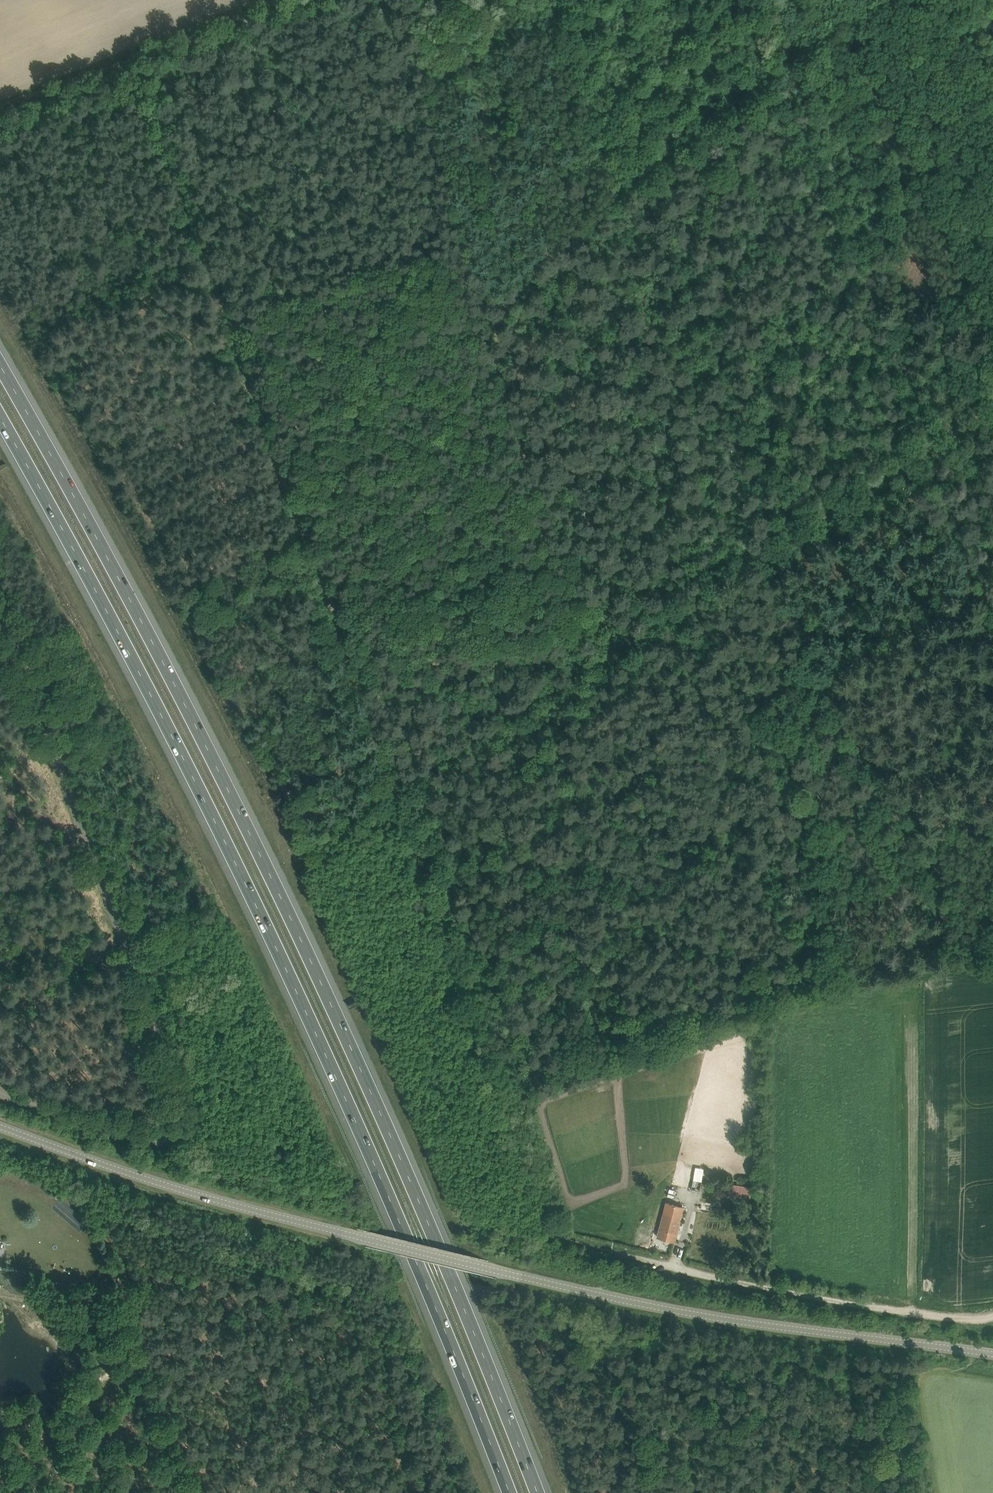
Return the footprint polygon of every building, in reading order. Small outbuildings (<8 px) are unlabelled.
[(658,1237),(675,1241),(684,1207),(667,1203),(658,1237)]
